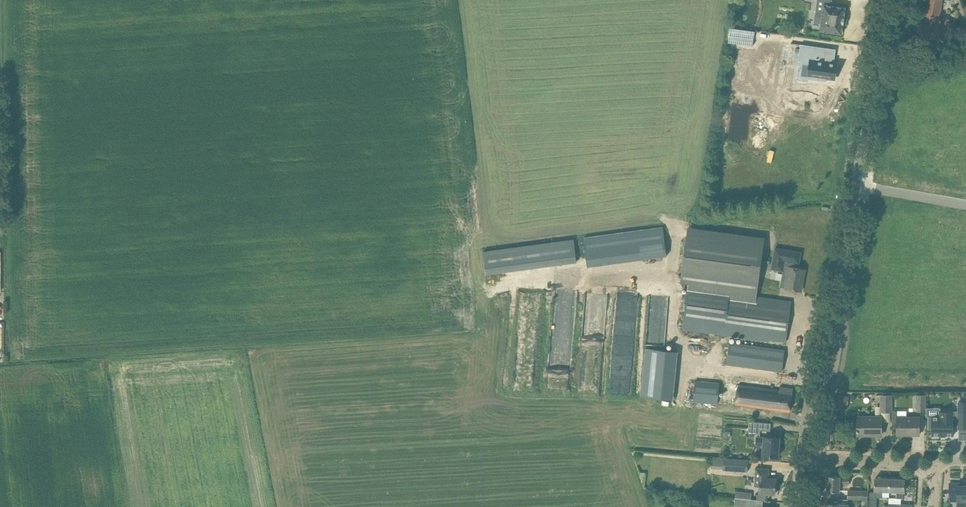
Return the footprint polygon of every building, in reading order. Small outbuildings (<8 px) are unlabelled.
[(939,18),(942,0),(927,0),(925,15),(927,16),(926,23),(921,22),(919,36),(935,39),(937,25),(941,26),(942,18),(939,18)] [(831,5),(824,4),(823,12),(816,11),(815,22),(821,23),(820,29),(820,30),(821,30),(841,33),(842,33),(842,32),(843,23),(844,23),(844,22),(843,22),(844,19),(844,18),(844,17),(845,8),(846,7),(839,7),(839,4),(831,3),(831,5)] [(801,44),(799,61),(802,61),(811,62),(808,79),(826,81),(827,78),(834,79),(837,62),(834,62),(824,61),(826,48),(801,44)] [(585,263),(666,256),(663,227),(583,234),(585,263)] [(792,301),(757,297),(765,240),(688,229),(681,282),(689,283),(682,328),(786,341),(792,301)] [(483,250),(486,273),(577,262),(574,239),(483,250)] [(775,248),(772,269),(783,270),(785,271),(789,271),(786,288),(791,289),(801,291),(803,280),(802,280),(804,269),(798,268),(799,263),(799,262),(801,252),(775,248)] [(782,371),(785,350),(731,343),(728,364),(782,371)] [(645,348),(640,396),(671,399),(675,400),(676,389),(672,388),(676,351),(645,348)] [(694,380),(693,401),(717,402),(718,381),(694,380)] [(735,404),(790,412),(793,388),(780,386),(780,391),(738,385),(735,404)] [(839,394),(837,402),(846,404),(848,396),(839,394)] [(880,395),(880,411),(891,411),(891,394),(880,395)] [(916,395),(917,411),(926,411),(925,394),(916,395)] [(959,429),(965,429),(965,401),(959,401),(959,411),(953,411),(940,411),(940,416),(929,417),(929,429),(932,429),(932,435),(941,435),(941,436),(945,436),(945,435),(954,435),(954,422),(959,422),(959,429)] [(907,410),(897,411),(897,424),(897,433),(911,433),(911,435),(919,435),(919,425),(919,416),(907,416),(907,410)] [(881,435),(881,416),(858,416),(858,429),(857,429),(857,431),(858,431),(858,435),(869,435),(869,433),(881,433),(881,435)] [(749,421),(748,433),(761,434),(761,430),(761,423),(761,422),(749,421)] [(764,455),(778,456),(780,437),(765,436),(765,438),(757,437),(757,445),(765,445),(764,455)] [(712,458),(712,468),(723,469),(748,471),(749,460),(724,459),(712,458)] [(755,468),(754,485),(760,485),(759,493),(765,493),(775,494),(776,479),(768,478),(769,469),(768,469),(765,469),(755,468)] [(849,484),(850,477),(827,475),(827,490),(840,491),(840,483),(849,484)] [(877,497),(882,497),(882,491),(889,491),(890,478),(875,478),(875,490),(876,490),(876,492),(870,492),(869,506),(877,506),(877,497)] [(905,479),(890,478),(889,491),(897,491),(897,498),(903,498),(903,492),(904,492),(905,479)] [(950,500),(958,500),(958,506),(965,506),(965,485),(964,485),(960,485),(960,483),(950,483),(950,500)] [(848,490),(848,498),(868,499),(868,491),(869,484),(862,484),(862,491),(848,490)] [(735,498),(751,500),(752,491),(736,490),(735,498)] [(751,500),(735,498),(734,505),(747,506),(750,506),(751,500)] [(831,498),(831,503),(826,503),(826,506),(848,506),(848,499),(831,498)]
